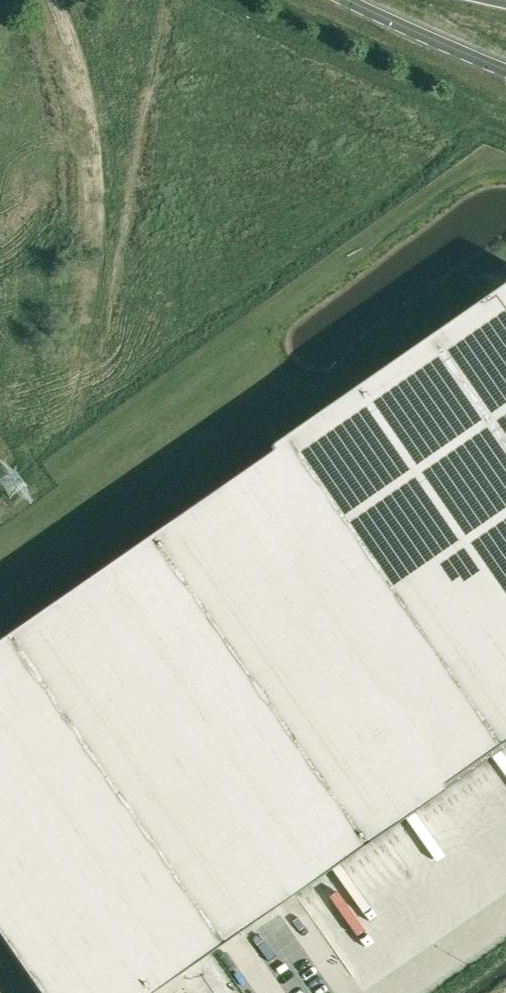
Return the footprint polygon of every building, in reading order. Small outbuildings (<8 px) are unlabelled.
[(0,637),(0,937),(39,992),(150,992),(505,746),(505,323),(353,429),(336,404),(0,637)]
